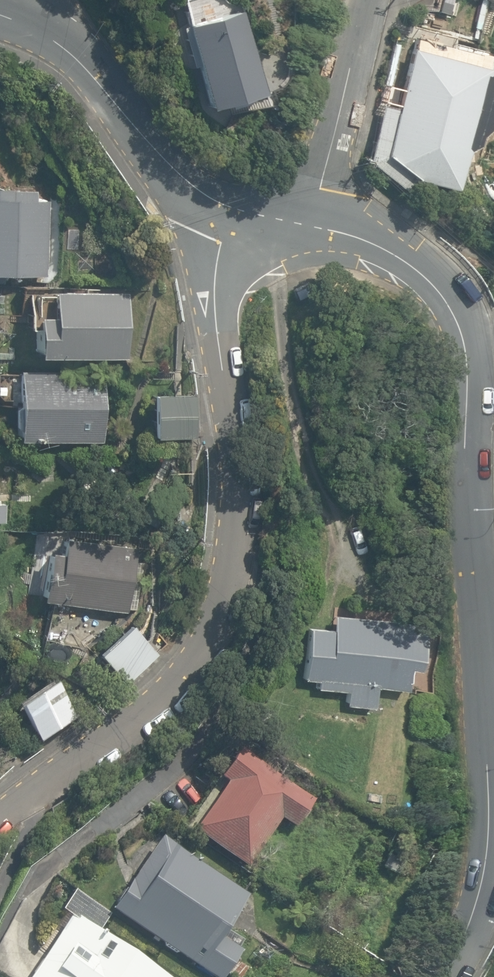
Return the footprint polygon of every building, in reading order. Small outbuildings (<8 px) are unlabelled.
[(208,107),(262,93),(240,0),(204,0),(184,5),(189,24),(187,24),(208,107)] [(410,177),(451,188),(460,148),(470,143),(471,133),(479,125),(485,100),(481,89),(484,80),(479,70),(481,66),(478,65),(480,54),(442,44),(441,46),(415,39),(383,155),(410,177)] [(42,282),(42,276),(46,276),(48,200),(36,199),(36,190),(0,189),(0,274),(31,275),(31,282),(42,282)] [(290,286),(297,305),(320,297),(313,279),(313,278),(290,286)] [(34,354),(126,357),(128,292),(51,290),(50,315),(35,315),(34,354)] [(15,439),(101,441),(103,372),(17,369),(15,439)] [(151,436),(193,437),(193,395),(152,394),(151,436)] [(41,599),(126,611),(127,608),(135,609),(142,561),(134,560),(136,547),(62,536),(60,551),(48,549),(41,599)] [(346,704),(373,707),(375,686),(405,689),(407,667),(416,668),(420,622),(332,614),(331,629),(307,627),(303,679),(317,680),(316,688),(347,691),(346,704)] [(95,647),(124,677),(154,648),(125,618),(95,647)] [(15,707),(39,742),(72,719),(48,685),(15,707)] [(191,830),(246,866),(278,818),(293,828),(311,799),(234,749),(214,779),(221,783),(191,830)] [(226,969),(232,960),(242,946),(221,932),(245,896),(158,837),(109,910),(209,976),(221,976),(226,969)] [(382,867),(397,875),(403,862),(388,855),(382,867)] [(97,932),(110,913),(73,889),(59,910),(68,915),(27,976),(164,976),(97,932)] [(230,976),(238,976),(244,968),(232,961),(224,973),(230,976)]
